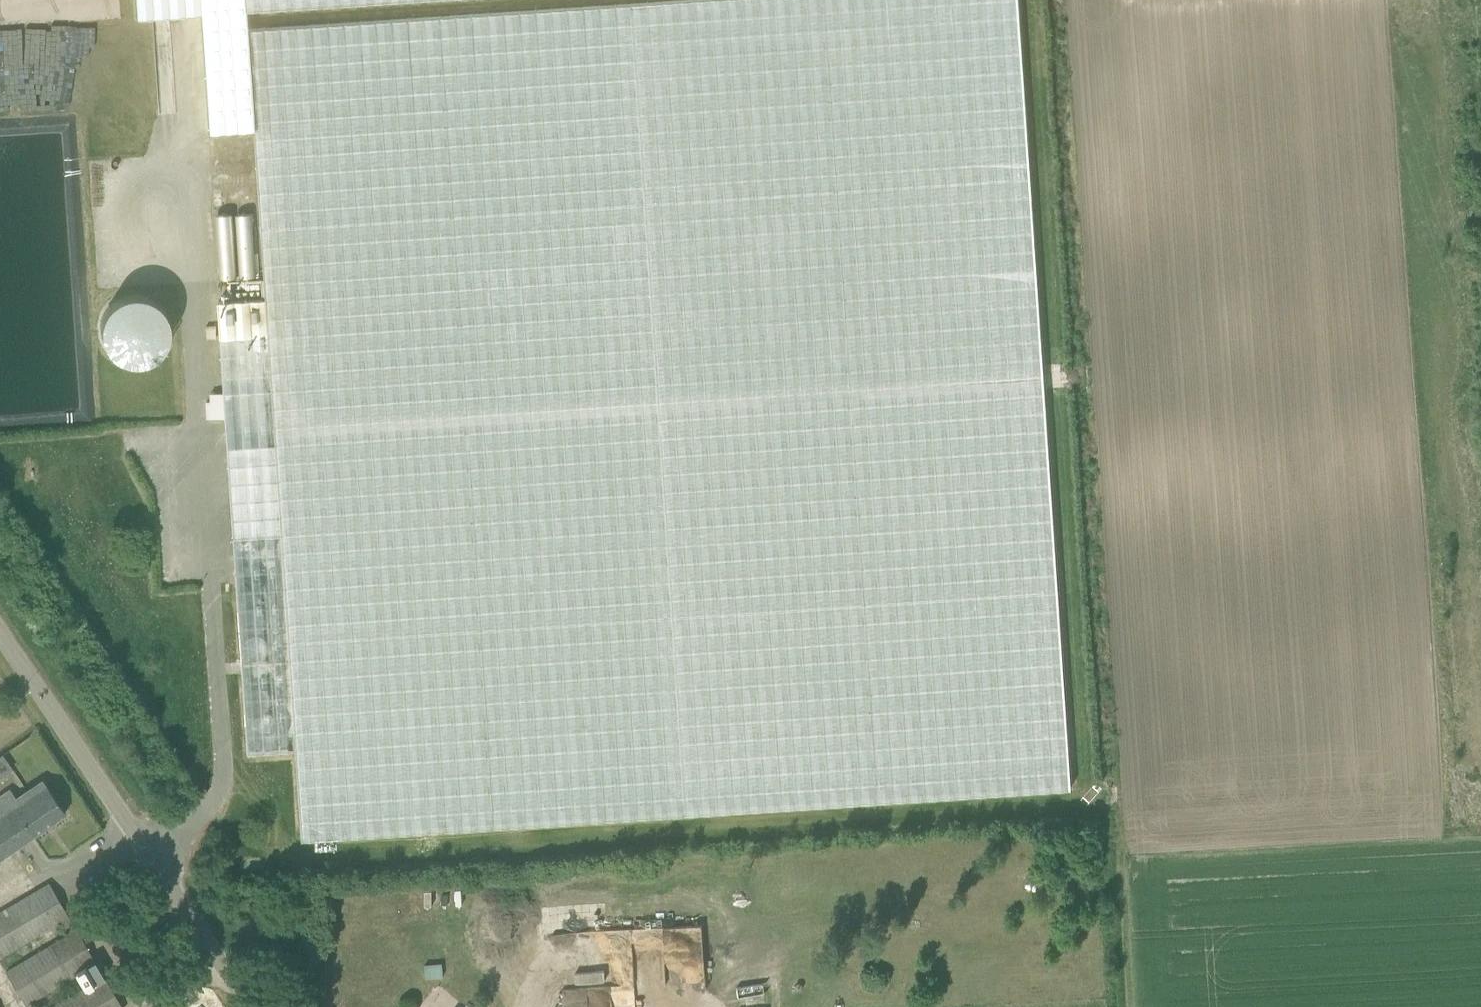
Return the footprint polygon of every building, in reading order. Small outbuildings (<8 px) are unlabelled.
[(255,128),(248,28),(247,8),(370,0),(134,0),(136,16),(199,12),(207,131),(255,128)] [(1044,388),(1019,0),(673,0),(633,3),(248,28),(255,128),(267,297),(219,301),(221,336),(269,333),(297,748),(303,838),(1071,787),(1044,388)] [(217,277),(251,276),(249,212),(214,213),(217,277)] [(297,748),(269,333),(221,336),(243,662),(249,751),(297,748)] [(10,788),(0,795),(0,857),(66,812),(46,783),(19,801),(10,788)] [(67,935),(77,929),(49,883),(0,912),(0,956),(59,921),(67,935)] [(25,1004),(86,968),(96,962),(77,929),(67,935),(6,971),(25,1004)] [(666,986),(698,984),(697,948),(665,950),(666,986)] [(86,968),(95,982),(52,1006),(123,1006),(96,962),(86,968)]
